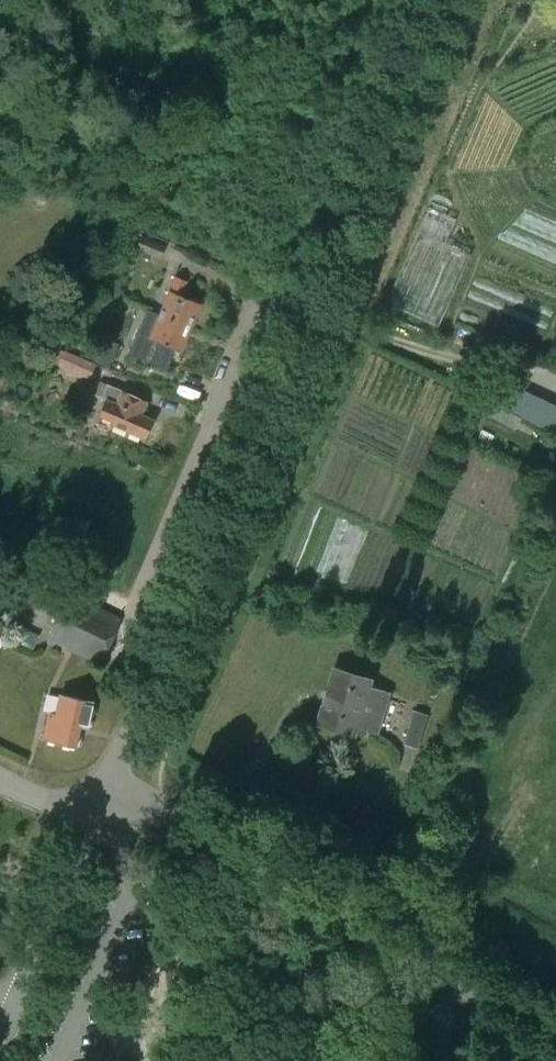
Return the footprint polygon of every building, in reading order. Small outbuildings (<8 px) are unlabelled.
[(441,248),(451,225),(424,213),(383,308),(435,331),(466,259),(441,248)] [(141,237),(136,249),(159,259),(164,246),(141,237)] [(176,276),(150,338),(144,352),(154,356),(160,342),(181,351),(201,304),(180,295),(186,281),(176,276)] [(461,329),(456,341),(464,345),(470,333),(461,329)] [(95,360),(108,366),(118,344),(104,338),(95,360)] [(55,366),(79,376),(86,362),(62,352),(55,366)] [(495,379),(483,408),(507,417),(555,436),(555,404),(495,379)] [(107,384),(107,385),(100,381),(87,409),(101,415),(101,416),(114,422),(113,425),(144,438),(152,419),(142,415),(147,403),(122,392),(123,391),(107,384)] [(483,408),(480,407),(476,417),(503,427),(507,417),(483,408)] [(121,618),(68,592),(47,639),(100,664),(121,618)] [(328,691),(334,693),(331,702),(325,700),(318,723),(354,734),(355,729),(378,735),(391,693),(368,686),(370,680),(334,669),(328,691)] [(93,702),(60,695),(55,715),(48,714),(43,739),(77,746),(81,726),(88,728),(93,702)] [(418,747),(427,711),(412,707),(403,743),(418,747)]
